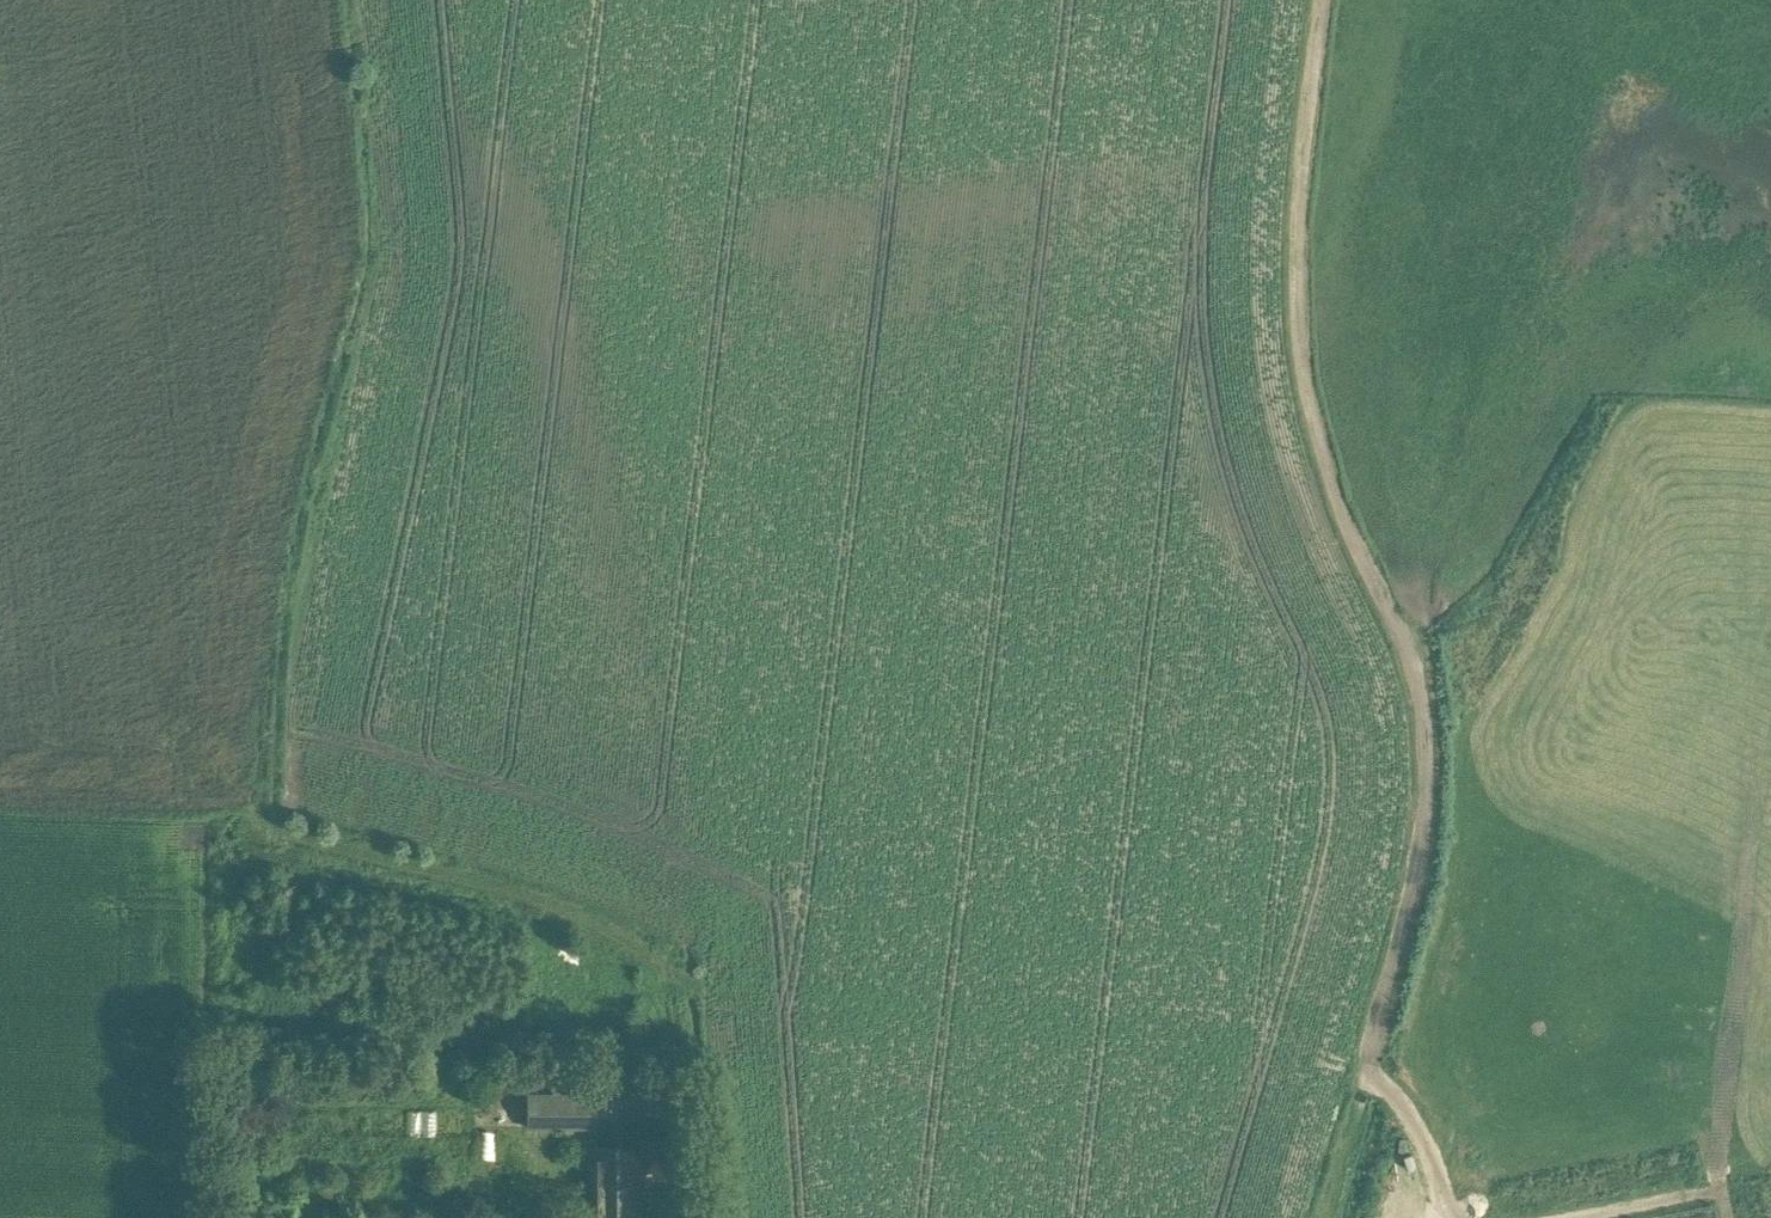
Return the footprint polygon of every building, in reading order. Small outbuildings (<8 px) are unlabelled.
[(527,1093),(527,1126),(571,1126),(571,1093),(527,1093)] [(639,1145),(595,1145),(595,1217),(639,1217),(639,1145)]
